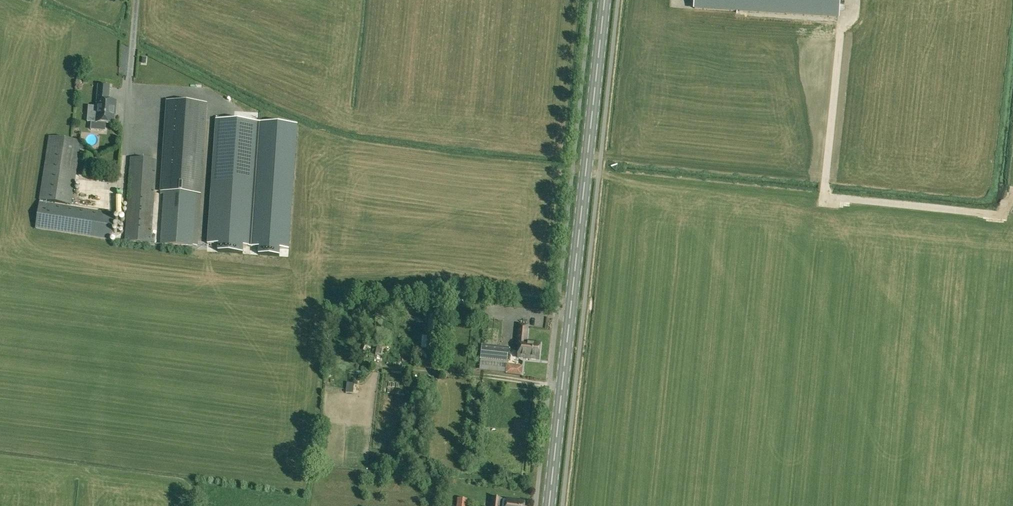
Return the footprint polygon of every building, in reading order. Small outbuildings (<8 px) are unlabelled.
[(840,0),(694,0),(694,6),(839,16),(840,0)] [(109,86),(99,85),(97,107),(88,106),(87,122),(92,122),(106,123),(114,124),(115,111),(116,111),(116,102),(108,101),(109,86)] [(198,246),(208,104),(167,101),(161,192),(164,192),(160,243),(198,246)] [(280,249),(289,249),(297,129),(293,125),(216,120),(207,244),(219,245),(218,252),(243,254),(243,246),(259,247),(259,255),(279,256),(280,249)] [(50,137),(40,200),(71,205),(80,142),(50,137)] [(81,155),(79,176),(90,178),(93,157),(81,155)] [(152,244),(157,160),(130,158),(125,242),(152,244)] [(114,214),(40,203),(36,228),(110,239),(111,234),(112,235),(113,231),(111,230),(112,223),(114,223),(114,219),(113,219),(114,214)] [(520,344),(519,358),(539,360),(540,343),(526,342),(528,326),(520,325),(517,343),(520,344)] [(481,326),(481,342),(486,342),(487,336),(494,336),(494,327),(481,326)] [(482,345),(480,359),(508,362),(509,348),(497,346),(482,345)]
